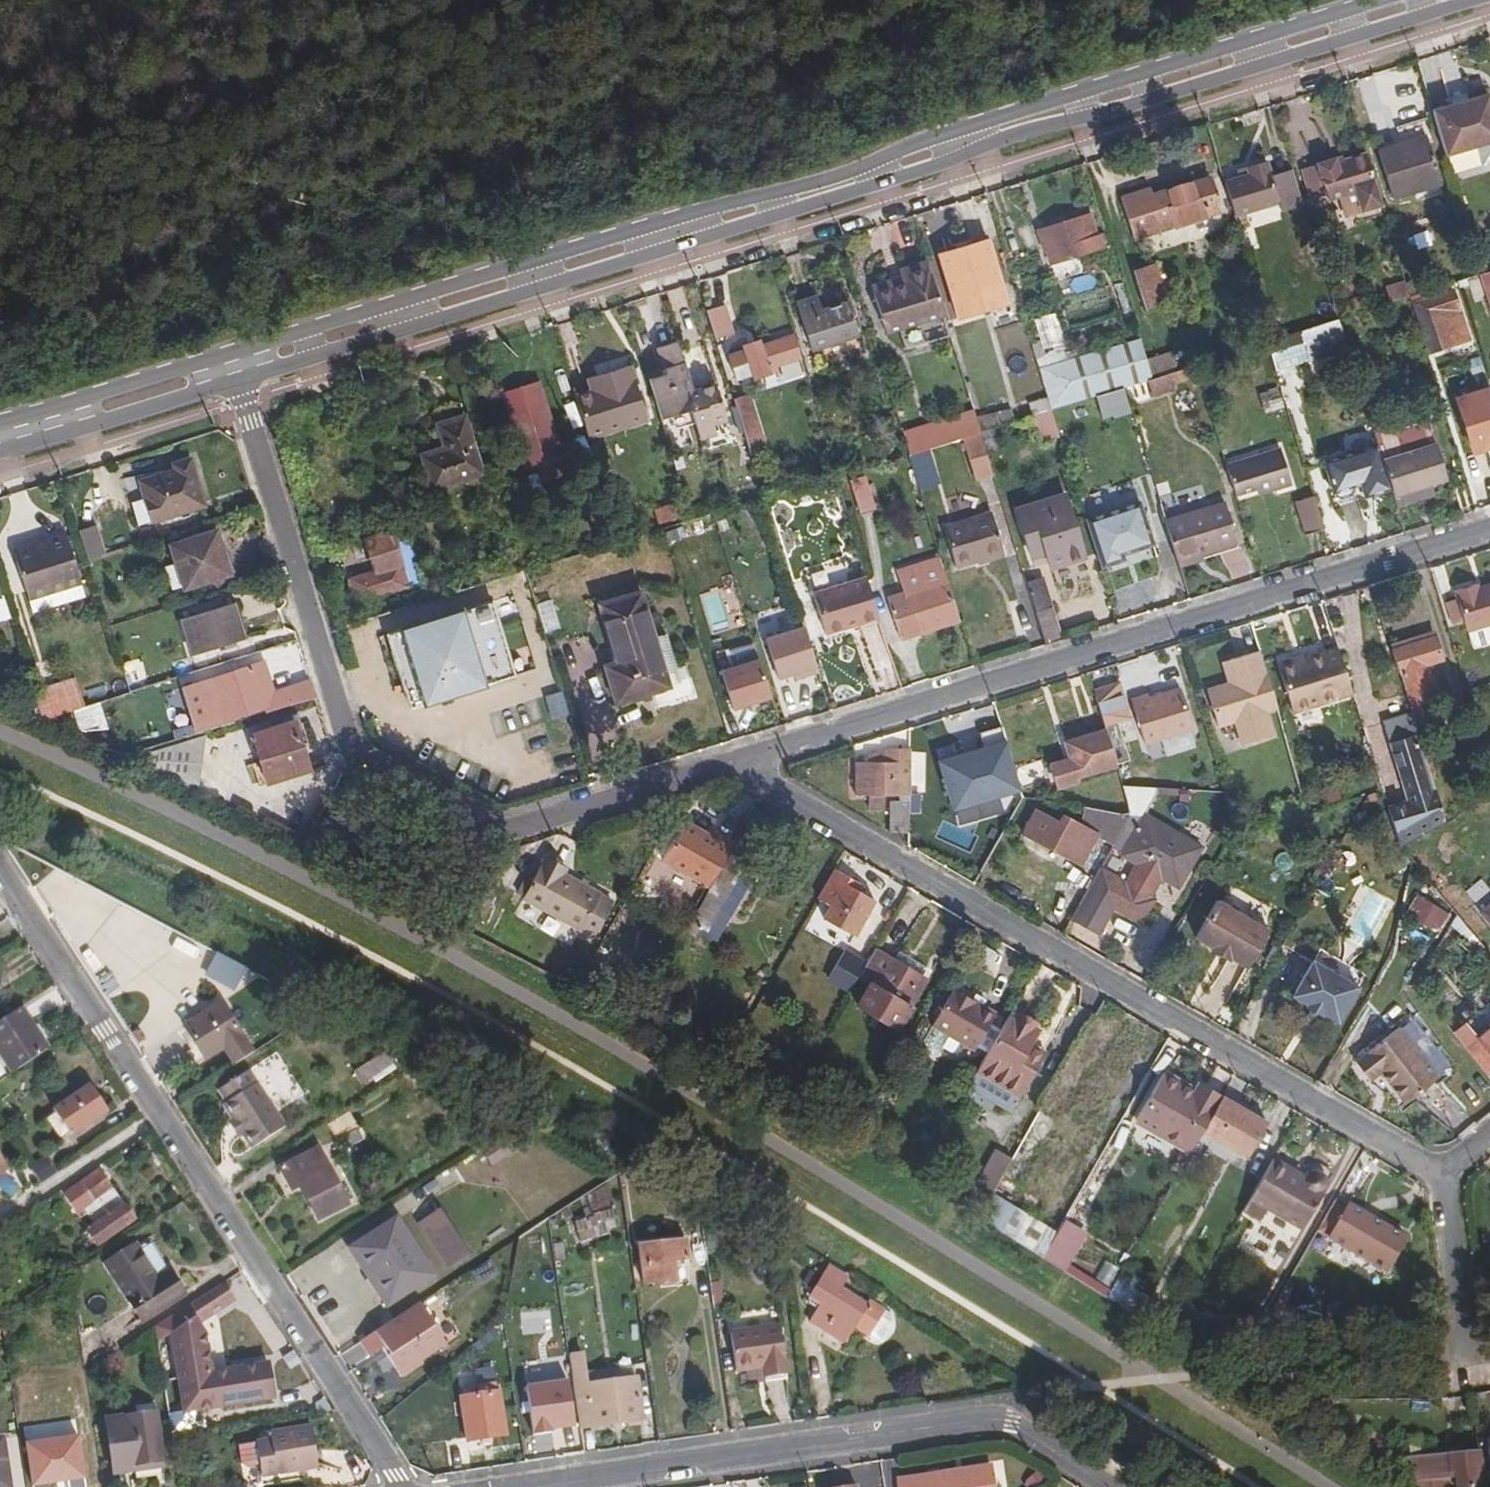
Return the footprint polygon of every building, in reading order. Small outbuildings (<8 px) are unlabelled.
[(1449,95),(1451,102),(1469,96),(1467,89),(1449,95)] [(1432,107),(1446,153),(1477,144),(1482,163),(1489,161),(1489,99),(1488,91),(1469,96),(1451,102),(1432,107)] [(1379,148),(1394,195),(1441,180),(1427,132),(1379,148)] [(1368,154),(1347,161),(1340,163),(1337,157),(1319,163),(1330,197),(1358,189),(1364,207),(1383,202),(1368,154)] [(1305,202),(1294,167),(1270,174),(1266,160),(1246,165),(1248,173),(1225,180),(1235,213),(1278,201),(1280,209),(1305,202)] [(1133,235),(1222,208),(1215,188),(1211,189),(1207,174),(1150,191),(1148,186),(1120,195),(1133,235)] [(1067,257),(1102,248),(1092,214),(1041,228),(1048,250),(1064,246),(1067,257)] [(1008,301),(988,238),(941,252),(961,315),(1008,301)] [(1167,299),(1155,258),(1135,266),(1147,305),(1167,299)] [(904,283),(873,292),(885,332),(944,314),(929,265),(902,273),(904,283)] [(1477,274),(1488,315),(1489,314),(1489,270),(1481,273),(1477,274)] [(1459,289),(1421,300),(1436,349),(1456,343),(1446,312),(1463,307),(1459,289)] [(794,301),(811,348),(857,331),(845,299),(818,308),(813,295),(794,301)] [(726,303),(708,309),(717,338),(734,333),(726,303)] [(1037,317),(1046,345),(1064,339),(1056,311),(1037,317)] [(1349,345),(1340,317),(1273,337),(1267,339),(1276,368),(1349,345)] [(769,366),(798,357),(792,334),(762,343),(760,339),(742,344),(743,349),(728,354),(734,375),(750,372),(752,377),(770,372),(769,366)] [(1139,335),(1040,365),(1052,406),(1148,376),(1152,375),(1139,335)] [(688,377),(677,340),(658,345),(666,370),(648,376),(661,416),(691,407),(700,436),(716,431),(713,423),(728,418),(716,383),(692,390),(689,391),(684,378),(688,377)] [(1169,370),(1173,381),(1201,372),(1197,361),(1169,370)] [(647,419),(630,363),(589,376),(593,388),(576,394),(589,437),(647,419)] [(1152,375),(1148,376),(1153,393),(1174,386),(1173,381),(1169,370),(1152,375)] [(692,390),(688,377),(684,378),(689,391),(692,390)] [(562,456),(538,381),(504,392),(527,466),(562,456)] [(1464,454),(1489,447),(1489,385),(1450,395),(1464,454)] [(1262,414),(1284,410),(1279,387),(1257,391),(1262,414)] [(1100,419),(1128,412),(1122,388),(1094,395),(1100,419)] [(749,392),(735,396),(743,419),(756,415),(749,392)] [(1060,430),(1052,406),(1035,411),(1043,435),(1060,430)] [(432,486),(480,471),(463,414),(438,422),(445,447),(423,454),(432,486)] [(1377,437),(1379,443),(1392,488),(1394,494),(1429,483),(1448,477),(1429,419),(1402,428),(1377,437)] [(1375,432),(1377,437),(1402,428),(1400,423),(1375,432)] [(994,472),(980,429),(964,434),(977,476),(994,472)] [(1269,470),(1271,478),(1290,472),(1279,436),(1226,452),(1235,482),(1255,475),(1269,470)] [(1363,470),(1333,480),(1337,493),(1343,498),(1352,495),(1356,489),(1354,485),(1357,484),(1370,480),(1374,494),(1392,488),(1379,443),(1347,453),(1350,460),(1359,457),(1363,470)] [(1340,464),(1329,468),(1333,480),(1363,470),(1359,457),(1350,460),(1347,453),(1337,456),(1340,464)] [(1326,459),(1329,468),(1340,464),(1337,456),(1326,459)] [(174,472),(164,475),(138,482),(150,521),(202,506),(188,459),(172,465),(174,472)] [(138,482),(164,475),(162,467),(122,479),(137,525),(150,521),(138,482)] [(1257,483),(1271,478),(1269,470),(1255,475),(1257,483)] [(851,480),(860,510),(876,505),(867,475),(851,480)] [(1370,480),(1357,484),(1361,498),(1374,494),(1370,480)] [(1433,493),(1429,483),(1394,494),(1398,505),(1433,493)] [(1018,506),(1030,544),(1045,539),(1048,547),(1053,564),(1085,553),(1065,491),(1018,506)] [(1326,527),(1316,495),(1296,501),(1307,534),(1326,527)] [(1137,499),(1088,517),(1105,564),(1125,557),(1123,552),(1153,541),(1137,499)] [(1228,499),(1167,519),(1179,560),(1240,540),(1228,499)] [(956,526),(974,521),(970,510),(953,515),(956,526)] [(945,529),(950,544),(978,535),(983,553),(956,562),(958,568),(1006,554),(994,515),(974,521),(956,526),(945,529)] [(686,522),(663,528),(668,552),(692,546),(686,522)] [(91,549),(103,546),(98,527),(85,531),(91,549)] [(217,532),(172,547),(185,589),(230,576),(217,532)] [(351,578),(358,601),(409,585),(393,532),(368,539),(376,570),(351,578)] [(978,535),(950,544),(956,562),(983,553),(978,535)] [(27,589),(78,574),(67,537),(45,544),(47,550),(18,558),(27,589)] [(1045,539),(1030,544),(1033,553),(1048,547),(1045,539)] [(922,571),(927,587),(948,581),(943,565),(922,571)] [(81,585),(78,574),(27,589),(30,601),(81,585)] [(880,615),(874,593),(868,574),(815,590),(828,631),(849,625),(849,620),(860,617),(861,621),(880,615)] [(1042,575),(1027,580),(1046,639),(1061,634),(1042,575)] [(960,621),(948,581),(927,587),(891,598),(903,638),(960,621)] [(1480,587),(1478,583),(1456,589),(1469,631),(1471,631),(1489,625),(1489,584),(1480,587)] [(81,585),(30,601),(35,615),(86,599),(81,585)] [(429,599),(426,589),(408,595),(411,604),(429,599)] [(678,683),(686,704),(713,695),(706,674),(698,677),(683,629),(667,634),(654,590),(602,605),(620,664),(608,667),(618,701),(678,683)] [(5,600),(1,601),(0,597),(0,621),(2,627),(12,624),(5,600)] [(389,633),(413,706),(516,673),(493,600),(389,633)] [(183,619),(194,653),(247,637),(236,603),(183,619)] [(756,616),(761,637),(784,630),(778,610),(756,616)] [(1471,631),(1475,644),(1480,646),(1489,643),(1489,625),(1471,631)] [(805,628),(762,636),(771,683),(814,676),(805,628)] [(1393,652),(1410,708),(1435,700),(1427,668),(1442,663),(1435,639),(1393,652)] [(1352,692),(1338,647),(1280,666),(1295,711),(1352,692)] [(1238,680),(1231,683),(1208,689),(1220,724),(1235,719),(1244,742),(1274,733),(1266,709),(1278,705),(1260,648),(1231,658),(1238,680)] [(714,669),(727,711),(768,699),(754,657),(714,669)] [(1238,680),(1231,658),(1223,660),(1231,683),(1238,680)] [(314,699),(308,681),(272,692),(265,669),(253,674),(252,669),(196,686),(206,719),(261,703),(265,714),(314,699)] [(72,677),(33,688),(42,718),(82,706),(72,677)] [(1118,681),(1094,689),(1105,724),(1129,716),(1118,681)] [(1133,698),(1146,742),(1194,728),(1182,687),(1150,697),(1149,693),(1133,698)] [(1443,728),(1435,700),(1410,708),(1416,727),(1418,735),(1443,728)] [(292,720),(250,732),(258,760),(250,763),(256,785),(307,770),(292,720)] [(1120,771),(1108,736),(1070,746),(1075,763),(1055,769),(1059,787),(1120,771)] [(1424,770),(1414,737),(1391,744),(1409,805),(1389,811),(1400,847),(1445,823),(1429,769),(1424,770)] [(911,835),(911,747),(887,748),(887,762),(857,762),(858,795),(870,795),(870,809),(887,809),(887,796),(902,796),(902,807),(895,807),(895,834),(911,835)] [(1025,799),(1011,753),(999,756),(1012,802),(1025,799)] [(982,763),(930,763),(929,799),(983,799),(982,763)] [(1124,814),(1099,810),(1098,822),(1123,826),(1124,814)] [(1029,835),(1083,867),(1101,835),(1070,817),(1064,826),(1043,813),(1029,835)] [(1110,909),(1137,925),(1150,904),(1146,902),(1158,880),(1175,891),(1196,855),(1132,816),(1111,852),(1137,868),(1141,870),(1131,887),(1124,888),(1098,874),(1070,922),(1096,936),(1110,909)] [(706,885),(731,841),(715,833),(713,837),(683,820),(661,859),(706,885)] [(689,926),(717,941),(731,918),(720,912),(767,833),(749,822),(701,903),(703,903),(689,926)] [(549,851),(546,857),(567,869),(570,864),(549,851)] [(614,897),(567,869),(546,857),(524,893),(582,928),(584,926),(593,932),(614,897)] [(1141,870),(1137,868),(1124,888),(1131,887),(1141,870)] [(820,900),(832,906),(849,915),(861,896),(865,889),(836,872),(820,900)] [(849,915),(832,906),(825,919),(856,936),(874,903),(861,896),(849,915)] [(1404,913),(1436,935),(1447,919),(1415,897),(1404,913)] [(1270,931),(1223,903),(1218,900),(1197,938),(1214,948),(1213,950),(1230,960),(1232,958),(1249,967),(1270,931)] [(909,1007),(902,1002),(874,987),(891,959),(872,947),(862,963),(855,975),(868,983),(854,1006),(896,1029),(909,1007)] [(845,949),(843,952),(855,959),(857,955),(845,949)] [(834,964),(829,973),(842,980),(847,973),(854,977),(855,975),(862,963),(855,959),(843,952),(842,951),(839,956),(834,964)] [(896,951),(891,959),(918,975),(922,966),(896,951)] [(830,960),(834,964),(839,956),(833,954),(830,960)] [(874,987),(902,1002),(918,975),(891,959),(874,987)] [(1360,987),(1315,960),(1294,996),(1309,1004),(1308,1008),(1323,1016),(1325,1014),(1339,1023),(1360,987)] [(842,980),(829,973),(826,977),(847,989),(851,982),(854,977),(847,973),(842,980)] [(862,981),(854,977),(851,982),(859,986),(862,981)] [(993,1013),(952,989),(929,1026),(960,1044),(971,1051),(993,1013)] [(203,1043),(211,1054),(223,1047),(234,1063),(259,1047),(226,1000),(184,1027),(197,1046),(203,1043)] [(23,1008),(0,1023),(0,1060),(9,1075),(49,1049),(23,1008)] [(1020,1063),(1030,1047),(1039,1031),(1008,1013),(974,1069),(1007,1090),(1022,1064),(1020,1063)] [(1479,1039),(1467,1025),(1454,1036),(1488,1078),(1489,1076),(1489,1030),(1479,1039)] [(960,1044),(929,1026),(920,1041),(919,1046),(921,1051),(926,1054),(932,1054),(936,1050),(938,1047),(953,1056),(960,1044)] [(1103,1037),(1089,1029),(1040,1111),(1058,1121),(1082,1080),(1079,1078),(1103,1037)] [(1401,1030),(1358,1065),(1373,1083),(1387,1072),(1393,1080),(1390,1082),(1408,1106),(1441,1079),(1401,1030)] [(205,1058),(211,1054),(203,1043),(197,1046),(205,1058)] [(365,1062),(374,1076),(399,1059),(390,1047),(365,1062)] [(1032,1048),(1030,1047),(1020,1063),(1022,1064),(1032,1048)] [(1043,1054),(1032,1048),(1022,1064),(1033,1071),(1043,1054)] [(1022,1064),(1007,1090),(1018,1096),(1033,1071),(1022,1064)] [(247,1070),(224,1085),(229,1094),(226,1102),(222,1105),(231,1118),(241,1133),(243,1132),(252,1147),(284,1126),(247,1070)] [(1205,1123),(1200,1132),(1245,1159),(1265,1124),(1196,1083),(1188,1096),(1180,1092),(1183,1085),(1159,1071),(1133,1118),(1178,1145),(1194,1116),(1205,1123)] [(229,1094),(224,1085),(218,1089),(226,1102),(229,1094)] [(89,1086),(53,1109),(69,1135),(105,1112),(89,1086)] [(1453,1093),(1435,1097),(1441,1122),(1459,1118),(1453,1093)] [(1194,1116),(1178,1145),(1188,1151),(1200,1132),(1205,1123),(1194,1116)] [(241,1133),(231,1118),(226,1121),(237,1137),(241,1133)] [(338,1142),(342,1150),(362,1140),(357,1131),(338,1142)] [(852,1132),(847,1141),(867,1152),(872,1144),(852,1132)] [(291,1190),(299,1187),(297,1183),(326,1168),(317,1149),(281,1169),(291,1190)] [(973,1191),(992,1199),(1009,1157),(990,1149),(973,1191)] [(1301,1178),(1271,1160),(1241,1211),(1257,1220),(1265,1209),(1301,1229),(1324,1189),(1324,1180),(1320,1174),(1315,1172),(1307,1172),(1301,1178)] [(345,1205),(326,1168),(297,1183),(299,1187),(317,1220),(345,1205)] [(132,1218),(100,1169),(66,1191),(82,1215),(87,1211),(94,1222),(84,1228),(94,1243),(132,1218)] [(976,1221),(1063,1271),(1086,1232),(1063,1219),(1055,1231),(992,1195),(976,1221)] [(1329,1246),(1380,1276),(1383,1278),(1404,1242),(1350,1209),(1348,1212),(1335,1205),(1316,1236),(1330,1244),(1329,1246)] [(589,1232),(614,1226),(610,1212),(586,1217),(589,1232)] [(348,1251),(359,1269),(366,1265),(391,1304),(430,1279),(394,1222),(348,1251)] [(410,1235),(438,1278),(455,1267),(427,1224),(410,1235)] [(682,1240),(636,1245),(641,1279),(649,1278),(649,1283),(673,1280),(671,1259),(684,1257),(682,1240)] [(134,1246),(106,1265),(141,1320),(182,1294),(170,1275),(158,1282),(134,1246)] [(811,1255),(800,1249),(795,1257),(806,1263),(811,1255)] [(384,1308),(391,1304),(366,1265),(359,1269),(384,1308)] [(1114,1276),(1128,1285),(1134,1275),(1120,1266),(1114,1276)] [(1167,1336),(1176,1320),(1178,1317),(1128,1285),(1114,1276),(1103,1295),(1128,1312),(1167,1336)] [(854,1323),(869,1331),(871,1330),(878,1317),(883,1309),(849,1289),(845,1295),(819,1280),(809,1296),(819,1302),(809,1318),(844,1340),(854,1323)] [(1473,1284),(1475,1298),(1489,1295),(1489,1281),(1473,1284)] [(189,1303),(195,1312),(201,1321),(229,1301),(218,1284),(189,1303)] [(195,1312),(189,1303),(152,1327),(154,1338),(167,1329),(193,1313),(195,1312)] [(197,1410),(263,1401),(257,1363),(210,1369),(204,1329),(193,1313),(167,1329),(175,1379),(192,1377),(197,1410)] [(878,1317),(871,1330),(887,1340),(896,1327),(878,1317)] [(784,1374),(778,1325),(729,1333),(734,1371),(762,1367),(763,1377),(784,1374)] [(257,1363),(263,1401),(273,1399),(267,1361),(257,1363)] [(585,1387),(588,1387),(586,1375),(570,1376),(577,1429),(590,1427),(585,1387)] [(192,1377),(175,1379),(179,1413),(197,1410),(192,1377)] [(634,1380),(588,1387),(585,1387),(590,1427),(639,1419),(634,1380)] [(465,1441),(503,1435),(496,1394),(460,1399),(465,1441)] [(1489,1419),(1489,1399),(1477,1401),(1481,1420),(1489,1419)] [(129,1466),(159,1462),(152,1413),(103,1420),(111,1473),(130,1471),(129,1466)] [(267,1442),(253,1444),(258,1478),(312,1471),(307,1430),(267,1435),(267,1442)] [(1407,1482),(1414,1486),(1456,1486),(1455,1474),(1477,1472),(1476,1454),(1405,1460),(1407,1482)] [(990,1468),(975,1470),(974,1468),(895,1479),(896,1486),(993,1486),(990,1468)]
